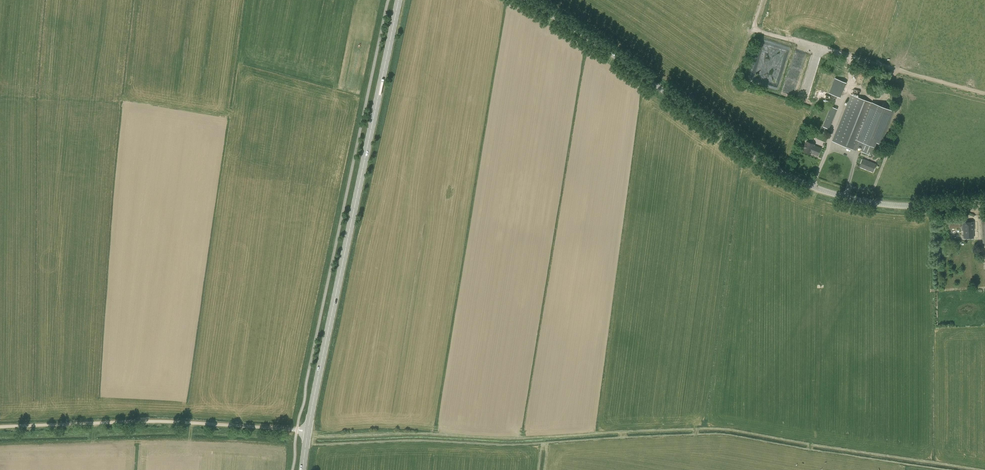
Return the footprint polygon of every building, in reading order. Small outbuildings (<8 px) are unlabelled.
[(766,45),(789,51),(790,47),(767,41),(766,45)] [(800,70),(804,59),(793,56),(792,62),(794,63),(795,60),(799,61),(797,69),(800,70)] [(835,78),(829,93),(840,97),(846,83),(835,78)] [(860,152),(861,151),(871,155),(876,142),(881,143),(894,112),(876,104),(875,104),(851,94),(832,141),(856,150),(860,152)] [(829,129),(837,109),(833,107),(831,106),(821,131),(827,133),(828,129),(829,129)] [(818,155),(821,148),(814,145),(814,144),(806,141),(802,150),(810,153),(811,152),(818,155)] [(862,159),(859,166),(872,171),(875,164),(862,159)] [(949,220),(949,229),(961,228),(960,220),(949,220)] [(973,222),(962,222),(962,230),(963,230),(963,238),(973,238),(973,230),(974,230),(973,222)]
